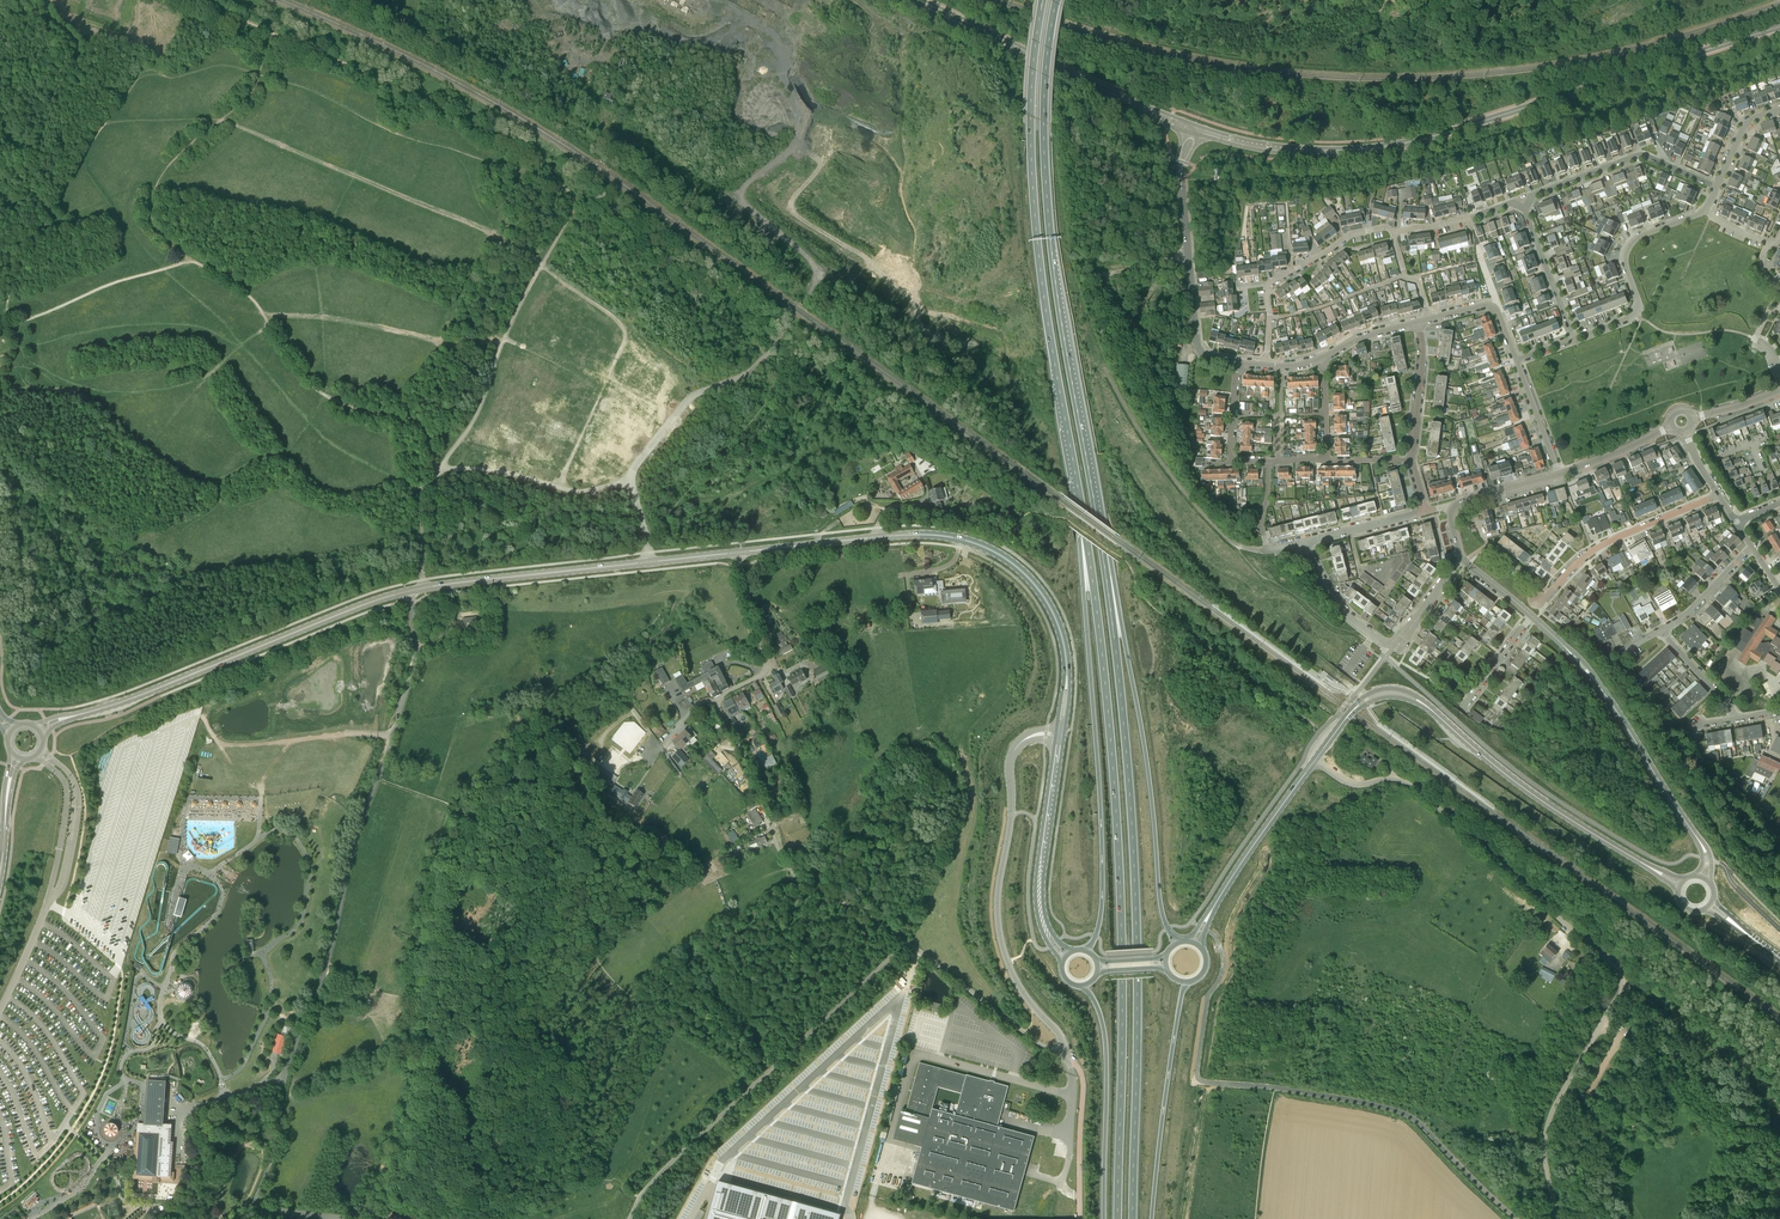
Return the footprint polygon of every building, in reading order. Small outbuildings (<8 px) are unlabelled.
[(575,37),(558,41),(563,67),(581,63),(575,37)] [(1779,99),(1779,91),(1778,84),(1768,87),(1771,96),(1774,94),(1776,100),(1779,99)] [(1759,94),(1763,104),(1769,102),(1767,97),(1771,96),(1768,87),(1764,88),(1765,92),(1759,94)] [(1744,91),(1745,94),(1739,96),(1743,110),(1750,108),(1748,103),(1751,102),(1748,93),(1749,93),(1748,90),(1744,91)] [(1756,106),(1763,104),(1759,94),(1758,90),(1749,93),(1748,93),(1751,102),(1755,101),(1756,106)] [(1737,112),(1743,110),(1739,96),(1729,99),(1732,108),(1735,107),(1737,112)] [(1717,111),(1715,117),(1716,118),(1719,119),(1729,123),(1731,118),(1728,116),(1730,113),(1727,112),(1724,111),(1723,110),(1722,109),(1720,113),(1717,111)] [(1716,118),(1713,123),(1718,126),(1719,125),(1726,129),(1727,128),(1729,123),(1719,119),(1716,118)] [(1666,119),(1660,132),(1666,135),(1667,134),(1670,126),(1672,123),(1673,122),(1666,119)] [(1776,131),(1776,130),(1773,121),(1767,123),(1770,133),(1776,131)] [(1764,135),(1770,133),(1767,123),(1760,125),(1762,131),(1759,132),(1760,135),(1759,137),(1765,139),(1764,135)] [(1718,126),(1716,131),(1726,135),(1728,129),(1727,128),(1726,129),(1719,125),(1718,126)] [(1647,128),(1641,130),(1645,141),(1652,139),(1650,135),(1654,134),(1651,126),(1647,128)] [(1671,135),(1667,143),(1674,146),(1674,145),(1677,137),(1680,132),(1679,132),(1673,130),(1674,128),(1670,126),(1667,134),(1671,135)] [(1641,130),(1635,133),(1639,144),(1645,141),(1641,130)] [(1633,140),(1634,139),(1630,131),(1626,133),(1627,136),(1620,138),(1625,149),(1626,149),(1626,150),(1631,148),(1631,147),(1632,147),(1629,140),(1633,139),(1633,140)] [(1712,135),(1710,139),(1720,143),(1722,140),(1723,140),(1726,135),(1716,131),(1714,136),(1712,135)] [(1620,145),(1617,136),(1613,138),(1614,141),(1607,143),(1611,154),(1612,154),(1612,155),(1618,153),(1617,152),(1619,152),(1618,151),(1616,146),(1619,144),(1620,145)] [(1677,137),(1674,145),(1677,146),(1674,154),(1681,157),(1687,142),(1681,139),(1677,137)] [(1750,144),(1759,148),(1762,149),(1765,143),(1766,143),(1765,139),(1759,137),(1758,140),(1753,137),(1750,144)] [(1710,142),(1708,148),(1718,152),(1720,147),(1719,146),(1720,143),(1710,139),(1709,142),(1710,142)] [(1600,146),(1594,148),(1598,159),(1599,159),(1599,160),(1605,158),(1604,158),(1604,157),(1605,157),(1603,151),(1606,149),(1606,150),(1607,150),(1604,141),(1599,143),(1600,146)] [(1767,158),(1757,154),(1759,148),(1750,144),(1747,150),(1752,152),(1751,155),(1759,159),(1765,162),(1767,158)] [(1593,155),(1590,146),(1586,148),(1587,151),(1580,153),(1584,164),(1584,165),(1585,164),(1586,165),(1585,165),(1591,163),(1590,162),(1592,162),(1592,161),(1591,161),(1589,156),(1593,154),(1593,155)] [(1705,147),(1703,152),(1705,153),(1706,154),(1715,158),(1718,152),(1708,148),(1705,147)] [(1703,152),(1700,157),(1702,158),(1705,160),(1713,163),(1715,158),(1706,154),(1705,153),(1703,152)] [(1578,167),(1579,166),(1575,155),(1568,158),(1567,155),(1563,157),(1566,165),(1567,165),(1566,164),(1570,163),(1572,169),(1573,169),(1574,169),(1573,169),(1573,170),(1579,168),(1579,167),(1578,167)] [(1742,162),(1755,168),(1758,162),(1759,159),(1762,160),(1759,159),(1751,155),(1750,158),(1744,156),(1742,162)] [(1699,163),(1712,169),(1715,164),(1713,163),(1705,160),(1702,158),(1699,163)] [(1566,171),(1562,160),(1555,163),(1554,160),(1549,162),(1552,170),(1553,170),(1553,169),(1556,168),(1558,174),(1560,174),(1560,175),(1565,173),(1565,172),(1566,171)] [(1752,174),(1755,168),(1742,162),(1739,168),(1744,171),(1743,174),(1751,177),(1752,174)] [(1699,163),(1697,169),(1700,171),(1710,175),(1712,169),(1699,163)] [(1539,174),(1543,173),(1545,179),(1546,179),(1547,179),(1546,180),(1552,178),(1552,177),(1552,178),(1551,177),(1552,176),(1548,165),(1541,168),(1540,165),(1536,167),(1539,175),(1540,175),(1539,174)] [(1630,173),(1635,188),(1640,187),(1639,182),(1638,179),(1647,176),(1645,171),(1642,172),(1640,167),(1634,169),(1635,172),(1630,173)] [(1523,172),(1526,180),(1526,179),(1529,178),(1531,184),(1533,184),(1533,185),(1532,185),(1533,185),(1538,183),(1537,182),(1539,181),(1534,171),(1528,173),(1527,170),(1523,172)] [(1513,178),(1517,190),(1521,189),(1521,188),(1524,187),(1522,181),(1525,180),(1526,180),(1523,172),(1519,173),(1520,176),(1513,178)] [(1630,190),(1635,188),(1630,173),(1629,173),(1629,174),(1625,175),(1624,173),(1618,175),(1621,186),(1627,183),(1628,186),(1629,186),(1630,190)] [(1666,191),(1669,184),(1666,182),(1669,176),(1662,173),(1658,184),(1664,187),(1663,189),(1666,191)] [(1751,177),(1743,174),(1741,177),(1734,174),(1731,180),(1745,186),(1748,180),(1749,180),(1751,177)] [(1616,188),(1621,186),(1618,175),(1611,178),(1612,180),(1608,182),(1607,182),(1613,197),(1618,195),(1616,191),(1617,190),(1616,188)] [(1514,191),(1517,190),(1513,178),(1506,181),(1505,178),(1501,180),(1504,188),(1505,188),(1504,187),(1508,186),(1510,192),(1514,191)] [(1406,188),(1415,187),(1420,186),(1419,179),(1405,182),(1406,188)] [(1498,183),(1498,184),(1492,186),(1494,191),(1496,197),(1503,195),(1503,194),(1501,189),(1504,188),(1501,180),(1498,181),(1499,183),(1498,183)] [(1742,192),(1745,186),(1731,180),(1728,186),(1734,188),(1732,192),(1738,194),(1740,195),(1741,193),(1742,192)] [(1608,199),(1613,197),(1607,182),(1602,184),(1601,182),(1595,184),(1599,194),(1605,192),(1606,195),(1606,194),(1608,199)] [(1488,187),(1482,190),(1484,195),(1486,200),(1486,201),(1493,198),(1490,192),(1494,191),(1492,186),(1491,183),(1487,184),(1488,187)] [(1594,196),(1599,194),(1595,184),(1589,186),(1590,188),(1585,190),(1591,205),(1596,203),(1594,199),(1595,199),(1594,196)] [(1684,184),(1680,194),(1684,195),(1694,200),(1697,193),(1693,192),(1694,188),(1688,186),(1684,184)] [(1484,195),(1482,190),(1481,186),(1477,188),(1478,190),(1471,193),(1473,199),(1472,199),(1474,204),(1475,203),(1475,204),(1482,202),(1482,201),(1480,196),(1483,194),(1484,195)] [(1769,198),(1779,203),(1779,200),(1779,196),(1779,195),(1779,192),(1773,189),(1771,192),(1767,190),(1764,196),(1769,198)] [(1585,207),(1591,205),(1585,190),(1584,190),(1585,191),(1580,192),(1579,190),(1573,192),(1577,202),(1582,200),(1583,203),(1584,203),(1585,207)] [(1571,205),(1577,202),(1573,192),(1567,195),(1568,197),(1563,199),(1563,198),(1562,199),(1568,214),(1573,212),(1572,207),(1571,205)] [(1681,201),(1692,206),(1694,200),(1684,195),(1681,201)] [(1445,201),(1449,215),(1456,213),(1455,208),(1459,207),(1456,198),(1453,199),(1452,199),(1445,201)] [(1779,203),(1769,198),(1765,208),(1773,211),(1774,208),(1776,209),(1779,203)] [(1372,215),(1379,216),(1381,206),(1374,205),(1375,200),(1372,199),(1371,203),(1369,209),(1373,210),(1372,215)] [(1721,215),(1728,218),(1729,216),(1728,216),(1732,208),(1732,209),(1733,207),(1734,205),(1733,205),(1734,204),(1725,199),(1720,211),(1723,212),(1721,215)] [(1546,202),(1551,216),(1552,217),(1556,216),(1556,217),(1560,215),(1559,210),(1561,209),(1557,200),(1556,201),(1557,201),(1553,202),(1552,200),(1546,202)] [(1442,217),(1449,215),(1445,201),(1442,202),(1441,201),(1439,202),(1438,202),(1439,203),(1438,203),(1442,217)] [(1435,219),(1442,217),(1438,203),(1438,202),(1432,203),(1432,205),(1432,207),(1435,219)] [(1551,216),(1546,202),(1540,205),(1540,207),(1536,209),(1539,216),(1543,214),(1545,218),(1551,216)] [(1403,219),(1410,219),(1410,209),(1406,209),(1407,203),(1402,203),(1402,209),(1403,209),(1403,213),(1403,219)] [(1654,207),(1658,218),(1664,216),(1663,213),(1670,210),(1667,203),(1660,205),(1654,207)] [(1326,208),(1332,216),(1335,214),(1330,206),(1326,208)] [(1379,216),(1385,218),(1388,208),(1381,206),(1379,216)] [(1645,215),(1646,219),(1650,217),(1651,221),(1658,218),(1654,207),(1647,210),(1644,211),(1645,215)] [(1731,219),(1737,222),(1742,211),(1733,207),(1732,209),(1732,208),(1728,216),(1729,216),(1731,218),(1731,219)] [(1323,210),(1329,218),(1332,216),(1326,208),(1323,210)] [(1353,215),(1355,224),(1362,223),(1361,218),(1365,217),(1363,211),(1363,208),(1359,209),(1360,213),(1353,215)] [(1388,208),(1385,218),(1393,220),(1395,210),(1388,208)] [(1634,215),(1638,226),(1644,223),(1642,217),(1645,215),(1644,211),(1643,208),(1639,209),(1632,212),(1634,215)] [(1417,209),(1417,220),(1424,220),(1425,210),(1417,209)] [(1329,218),(1323,210),(1321,212),(1326,220),(1329,218)] [(1744,223),(1747,225),(1751,215),(1742,211),(1737,222),(1743,225),(1744,223)] [(1621,224),(1625,223),(1622,216),(1621,213),(1617,214),(1621,224)] [(1629,221),(1631,228),(1638,226),(1634,215),(1627,217),(1626,214),(1622,216),(1625,223),(1629,221)] [(1348,226),(1355,224),(1353,215),(1346,216),(1348,226)] [(1506,217),(1500,220),(1503,227),(1505,235),(1511,232),(1516,231),(1513,224),(1516,223),(1513,215),(1508,217),(1506,218),(1506,217)] [(1749,228),(1755,230),(1760,219),(1751,215),(1747,225),(1750,226),(1749,228)] [(1341,227),(1348,226),(1346,216),(1339,217),(1341,227)] [(1760,219),(1755,230),(1761,233),(1763,230),(1766,231),(1770,223),(1760,219)] [(1493,222),(1487,224),(1487,225),(1490,232),(1492,239),(1499,237),(1496,230),(1503,227),(1500,220),(1495,222),(1493,222)] [(1620,225),(1609,220),(1606,226),(1617,231),(1620,225)] [(1322,226),(1331,238),(1337,234),(1328,222),(1322,226)] [(1480,227),(1474,229),(1478,240),(1479,244),(1486,242),(1483,235),(1490,232),(1487,225),(1482,227),(1480,227)] [(1550,243),(1560,240),(1558,234),(1560,233),(1560,232),(1565,231),(1563,225),(1548,231),(1548,232),(1548,231),(1550,236),(1548,237),(1550,243)] [(1316,230),(1319,234),(1325,243),(1331,238),(1322,226),(1316,230)] [(1614,237),(1617,231),(1606,226),(1603,232),(1601,236),(1605,238),(1608,239),(1610,235),(1614,237)] [(1468,246),(1472,245),(1469,232),(1465,233),(1457,235),(1460,244),(1461,248),(1468,246)] [(1517,232),(1510,234),(1512,238),(1513,237),(1515,243),(1515,244),(1527,239),(1524,233),(1519,235),(1517,232)] [(1319,234),(1313,239),(1319,247),(1325,243),(1319,234)] [(1431,250),(1430,240),(1429,234),(1422,235),(1423,245),(1427,245),(1428,250),(1431,250)] [(1599,239),(1597,245),(1607,251),(1610,244),(1604,241),(1605,238),(1601,236),(1598,234),(1597,238),(1599,239)] [(1416,246),(1423,245),(1422,235),(1415,236),(1416,246)] [(1453,246),(1460,244),(1457,235),(1451,236),(1453,246)] [(1409,247),(1416,246),(1415,236),(1408,237),(1409,242),(1405,243),(1406,252),(1410,251),(1409,247)] [(1446,248),(1453,246),(1451,236),(1444,238),(1446,248)] [(1447,251),(1446,248),(1444,238),(1437,240),(1439,249),(1440,253),(1447,251)] [(1527,239),(1515,244),(1518,250),(1516,250),(1518,254),(1525,251),(1523,248),(1529,245),(1527,239)] [(1293,255),(1301,254),(1300,244),(1295,244),(1295,240),(1290,240),(1291,246),(1293,246),(1293,255)] [(1490,246),(1484,248),(1486,254),(1498,250),(1496,244),(1497,243),(1496,240),(1489,242),(1490,246)] [(1556,254),(1571,248),(1571,247),(1570,243),(1569,243),(1565,244),(1562,245),(1560,240),(1550,243),(1552,249),(1554,249),(1556,253),(1556,254)] [(1300,244),(1301,254),(1308,253),(1307,243),(1300,244)] [(1395,256),(1392,247),(1388,248),(1386,243),(1379,245),(1381,254),(1382,260),(1395,256)] [(1374,256),(1381,254),(1379,245),(1371,247),(1374,256)] [(1594,252),(1604,257),(1607,251),(1597,245),(1594,252)] [(1374,258),(1374,256),(1371,247),(1368,248),(1369,250),(1365,251),(1367,260),(1374,258)] [(1558,266),(1568,262),(1566,256),(1569,255),(1573,253),(1571,248),(1556,254),(1558,258),(1556,259),(1558,266)] [(1498,250),(1486,254),(1489,261),(1495,258),(1496,262),(1503,259),(1502,256),(1500,256),(1498,250)] [(1359,262),(1367,260),(1365,251),(1357,253),(1359,262)] [(1278,257),(1279,267),(1286,266),(1285,260),(1287,259),(1286,252),(1277,253),(1278,257)] [(1343,263),(1344,262),(1349,259),(1344,252),(1338,256),(1343,263)] [(1264,255),(1265,261),(1266,272),(1273,271),(1272,268),(1272,261),(1271,258),(1270,258),(1270,254),(1264,255)] [(1533,255),(1521,259),(1524,265),(1524,266),(1535,261),(1533,255)] [(1337,268),(1343,263),(1338,256),(1331,261),(1337,268)] [(1258,272),(1266,272),(1265,261),(1256,262),(1257,265),(1258,272)] [(1331,272),(1337,268),(1331,261),(1325,265),(1331,272)] [(1535,261),(1524,266),(1526,272),(1538,268),(1537,267),(1535,261)] [(1237,278),(1244,277),(1243,267),(1243,263),(1242,262),(1235,262),(1237,278)] [(1498,268),(1493,270),(1495,276),(1506,272),(1504,266),(1505,266),(1504,262),(1497,265),(1498,268)] [(1565,276),(1580,271),(1578,265),(1573,267),(1573,266),(1571,267),(1568,262),(1558,266),(1561,272),(1563,271),(1565,275),(1564,276),(1565,276)] [(1603,269),(1605,275),(1616,271),(1614,264),(1607,267),(1606,263),(1599,266),(1600,270),(1603,269)] [(1257,265),(1250,266),(1251,276),(1259,275),(1258,272),(1257,265)] [(1332,274),(1331,272),(1325,265),(1322,267),(1324,269),(1321,272),(1326,279),(1332,274)] [(1244,277),(1251,276),(1250,266),(1243,267),(1244,277)] [(1506,272),(1495,276),(1497,283),(1503,281),(1505,284),(1511,282),(1508,271),(1506,272)] [(1567,288),(1577,285),(1575,279),(1577,278),(1577,277),(1582,275),(1580,271),(1565,276),(1567,281),(1564,282),(1565,282),(1567,288)] [(1605,275),(1608,281),(1610,285),(1617,282),(1615,278),(1619,277),(1616,271),(1605,275)] [(1327,281),(1327,280),(1326,279),(1321,272),(1318,274),(1319,276),(1316,278),(1321,285),(1327,281)] [(1534,276),(1527,278),(1528,282),(1530,282),(1532,288),(1544,283),(1541,277),(1535,279),(1534,276)] [(1300,289),(1301,290),(1303,289),(1308,286),(1302,278),(1299,281),(1297,279),(1294,281),(1300,288),(1300,289)] [(1315,290),(1321,285),(1316,278),(1310,283),(1315,290)] [(1473,280),(1466,282),(1469,295),(1477,293),(1473,280)] [(1294,293),(1300,289),(1300,288),(1294,281),(1291,284),(1290,282),(1287,284),(1294,293)] [(1458,283),(1459,285),(1461,297),(1469,295),(1466,282),(1465,282),(1465,281),(1458,283)] [(1219,291),(1232,290),(1232,283),(1218,284),(1218,291),(1219,291)] [(1544,283),(1532,288),(1534,294),(1533,294),(1535,298),(1541,296),(1540,292),(1546,290),(1544,283)] [(1291,297),(1294,294),(1294,293),(1287,284),(1281,288),(1286,295),(1289,293),(1291,297)] [(1507,290),(1501,292),(1503,299),(1515,294),(1512,288),(1514,288),(1512,284),(1505,287),(1507,290)] [(1456,295),(1457,298),(1461,297),(1459,285),(1451,287),(1454,296),(1456,295)] [(1577,285),(1567,288),(1569,294),(1571,293),(1573,298),(1588,293),(1586,287),(1582,289),(1579,290),(1577,285)] [(1444,292),(1445,292),(1447,300),(1452,299),(1451,297),(1454,296),(1451,287),(1444,289),(1444,292)] [(1285,297),(1286,295),(1281,288),(1275,293),(1280,300),(1285,297)] [(1226,298),(1233,297),(1232,290),(1219,291),(1220,299),(1223,298),(1226,298)] [(1447,300),(1445,292),(1444,292),(1437,294),(1439,302),(1447,300)] [(1618,296),(1622,306),(1628,303),(1624,293),(1618,296)] [(1432,304),(1439,302),(1437,294),(1430,295),(1432,304)] [(1515,294),(1503,299),(1506,305),(1512,303),(1513,306),(1520,304),(1518,300),(1517,301),(1515,294)] [(1539,305),(1536,306),(1538,312),(1549,307),(1547,302),(1550,301),(1548,295),(1536,299),(1539,305)] [(1226,298),(1227,305),(1237,304),(1236,296),(1233,297),(1226,298)] [(1616,308),(1622,306),(1618,296),(1612,298),(1616,308)] [(1610,310),(1616,308),(1612,298),(1606,300),(1610,310)] [(1604,313),(1610,310),(1606,300),(1600,303),(1604,313)] [(1410,303),(1413,312),(1420,310),(1418,301),(1410,303)] [(1405,314),(1413,312),(1410,303),(1403,305),(1405,314)] [(1598,315),(1604,313),(1600,303),(1594,305),(1598,315)] [(1393,314),(1393,317),(1398,316),(1396,307),(1395,305),(1388,306),(1390,315),(1393,314)] [(1398,316),(1405,314),(1403,305),(1396,307),(1398,316)] [(1508,310),(1510,316),(1521,312),(1519,305),(1508,310)] [(1588,307),(1592,317),(1598,315),(1594,305),(1588,307)] [(1382,317),(1390,315),(1388,306),(1380,308),(1382,317)] [(1586,320),(1592,317),(1588,307),(1582,309),(1586,320)] [(1368,311),(1371,320),(1378,317),(1375,308),(1368,311)] [(1582,309),(1575,312),(1579,322),(1586,320),(1582,309)] [(1361,314),(1365,325),(1369,323),(1369,321),(1371,320),(1368,311),(1361,314)] [(1358,327),(1365,325),(1361,314),(1360,312),(1353,314),(1355,318),(1354,318),(1355,319),(1358,327)] [(1482,326),(1491,323),(1489,318),(1488,319),(1487,316),(1474,321),(1477,327),(1482,326)] [(1347,321),(1351,330),(1358,327),(1355,319),(1347,321)] [(1550,322),(1549,322),(1553,332),(1559,330),(1555,320),(1550,322)] [(1343,333),(1351,330),(1347,321),(1346,322),(1340,324),(1343,333)] [(1549,322),(1543,324),(1547,334),(1552,332),(1553,332),(1549,322)] [(1478,331),(1479,334),(1493,329),(1491,323),(1482,326),(1483,328),(1483,329),(1478,331)] [(1543,324),(1537,327),(1541,337),(1546,335),(1547,334),(1543,324)] [(1329,329),(1333,337),(1340,333),(1335,325),(1329,329)] [(1523,327),(1517,330),(1518,334),(1522,344),(1528,342),(1528,341),(1525,331),(1523,327)] [(1537,327),(1531,329),(1535,339),(1540,337),(1541,337),(1537,327)] [(1326,340),(1333,337),(1329,329),(1322,332),(1326,340)] [(1481,337),(1485,335),(1487,339),(1496,336),(1493,329),(1479,334),(1471,337),(1473,341),(1481,338),(1481,337)] [(1531,329),(1525,331),(1528,341),(1534,339),(1535,339),(1531,329)] [(1442,339),(1450,340),(1452,332),(1443,331),(1442,339)] [(1209,341),(1216,343),(1218,334),(1211,332),(1209,341)] [(1319,344),(1326,340),(1322,332),(1315,336),(1319,344)] [(1218,346),(1223,347),(1225,338),(1226,336),(1218,334),(1216,343),(1219,344),(1218,346)] [(1393,348),(1401,346),(1399,337),(1391,339),(1393,348)] [(1223,347),(1230,349),(1233,340),(1225,338),(1223,347)] [(1304,341),(1306,350),(1314,348),(1311,339),(1304,341)] [(1441,348),(1449,349),(1450,340),(1442,339),(1441,348)] [(1233,340),(1230,349),(1238,351),(1240,342),(1233,340)] [(1243,352),(1243,350),(1246,351),(1248,342),(1240,340),(1240,342),(1238,351),(1243,352)] [(1293,350),(1294,353),(1299,352),(1296,342),(1296,340),(1289,342),(1291,351),(1293,350)] [(1299,352),(1306,350),(1304,341),(1296,342),(1299,352)] [(1248,342),(1246,351),(1253,352),(1256,344),(1250,342),(1248,342)] [(1281,344),(1283,353),(1291,351),(1289,342),(1281,344)] [(1359,358),(1370,354),(1369,342),(1363,344),(1355,347),(1359,358)] [(1378,342),(1372,344),(1374,352),(1380,351),(1378,342)] [(1281,344),(1279,344),(1274,346),(1276,354),(1283,353),(1281,344)] [(1477,355),(1479,354),(1493,349),(1491,344),(1483,347),(1483,349),(1476,352),(1477,355)] [(1395,356),(1403,354),(1401,346),(1393,348),(1395,356)] [(1662,348),(1665,354),(1665,353),(1667,357),(1670,355),(1675,365),(1676,364),(1674,359),(1677,357),(1672,347),(1669,349),(1668,346),(1662,348)] [(1440,356),(1448,357),(1449,349),(1441,348),(1440,356)] [(1462,351),(1461,359),(1460,360),(1461,360),(1468,358),(1471,356),(1468,348),(1462,351)] [(1482,359),(1495,354),(1493,349),(1479,354),(1477,355),(1478,358),(1481,357),(1482,359)] [(1397,364),(1405,362),(1403,354),(1395,356),(1397,364)] [(1483,361),(1474,365),(1475,368),(1497,360),(1495,354),(1482,359),(1483,361)] [(1448,357),(1440,356),(1438,365),(1447,366),(1448,357)] [(1476,372),(1489,368),(1489,369),(1499,366),(1497,360),(1475,368),(1476,372)] [(1405,362),(1397,364),(1399,373),(1407,371),(1405,362)] [(1175,389),(1187,390),(1189,366),(1177,365),(1175,389)] [(1333,378),(1340,378),(1340,367),(1332,367),(1333,378)] [(1340,367),(1340,378),(1348,378),(1348,367),(1340,367)] [(1483,384),(1503,377),(1501,371),(1493,374),(1494,376),(1482,380),(1483,384)] [(1247,396),(1250,397),(1250,391),(1251,391),(1251,387),(1251,377),(1244,376),(1243,386),(1248,387),(1248,388),(1247,388),(1247,391),(1247,396)] [(1436,385),(1445,386),(1446,378),(1437,376),(1436,385)] [(1253,393),(1257,393),(1259,377),(1251,377),(1251,387),(1251,391),(1250,391),(1250,397),(1253,397),(1253,393)] [(1261,397),(1264,398),(1265,392),(1264,392),(1265,388),(1266,378),(1259,377),(1257,393),(1261,394),(1261,397)] [(1387,388),(1396,386),(1394,377),(1386,379),(1387,388)] [(1492,384),(1496,382),(1497,385),(1505,382),(1503,377),(1480,385),(1482,389),(1492,385),(1492,384)] [(1265,392),(1264,398),(1267,398),(1268,392),(1268,389),(1267,389),(1267,388),(1273,388),(1273,378),(1266,378),(1265,388),(1264,392),(1265,392)] [(1310,393),(1310,398),(1313,398),(1313,393),(1313,389),(1312,389),(1312,388),(1318,388),(1317,378),(1310,378),(1310,388),(1310,393)] [(1296,393),(1296,389),(1295,389),(1295,379),(1287,379),(1288,389),(1293,389),(1293,391),(1292,391),(1293,394),(1293,399),(1296,399),(1296,393)] [(1490,394),(1507,387),(1505,382),(1497,385),(1498,387),(1489,390),(1486,391),(1487,395),(1490,394)] [(1435,394),(1443,395),(1445,386),(1436,385),(1435,394)] [(1389,396),(1398,394),(1396,386),(1387,388),(1389,396)] [(1500,393),(1501,396),(1509,393),(1507,387),(1490,394),(1487,395),(1488,398),(1491,397),(1491,396),(1500,393)] [(1333,403),(1344,402),(1344,398),(1344,394),(1333,395),(1333,403)] [(1391,404),(1400,402),(1398,394),(1389,396),(1391,404)] [(1434,402),(1442,403),(1443,395),(1435,394),(1434,402)] [(1213,405),(1224,406),(1225,398),(1214,397),(1213,405)] [(1499,409),(1513,404),(1511,398),(1503,401),(1504,405),(1503,404),(1498,406),(1494,406),(1492,407),(1493,411),(1499,409)] [(1334,411),(1344,410),(1344,407),(1344,402),(1333,403),(1334,411)] [(1387,414),(1393,413),(1401,411),(1400,402),(1391,404),(1391,406),(1385,407),(1387,414)] [(1442,403),(1434,402),(1433,411),(1441,412),(1442,403)] [(1507,412),(1515,409),(1513,404),(1499,409),(1500,412),(1506,410),(1507,412)] [(1213,405),(1213,413),(1224,414),(1224,406),(1213,405)] [(1497,422),(1517,415),(1515,409),(1507,412),(1508,415),(1507,415),(1502,417),(1502,416),(1499,417),(1495,419),(1497,422)] [(1756,413),(1760,422),(1767,419),(1763,411),(1756,413)] [(1779,423),(1779,421),(1777,414),(1774,416),(1772,411),(1768,412),(1774,426),(1779,423)] [(1753,425),(1760,422),(1756,413),(1750,416),(1753,425)] [(1506,422),(1510,421),(1511,423),(1519,420),(1517,415),(1497,422),(1497,423),(1491,425),(1493,429),(1505,424),(1504,423),(1506,422)] [(1747,427),(1753,425),(1750,416),(1743,418),(1747,427)] [(1334,420),(1334,425),(1345,425),(1345,422),(1346,422),(1346,417),(1336,417),(1336,420),(1334,420)] [(1382,428),(1390,426),(1388,417),(1380,419),(1382,428)] [(1747,427),(1743,418),(1736,421),(1740,430),(1747,427)] [(1212,428),(1223,428),(1223,423),(1221,423),(1221,420),(1211,419),(1211,424),(1212,425),(1212,428)] [(1304,429),(1314,429),(1315,429),(1315,421),(1303,421),(1303,427),(1304,426),(1304,429)] [(1733,432),(1740,430),(1736,421),(1730,423),(1730,424),(1733,432)] [(1430,431),(1439,432),(1440,424),(1431,422),(1430,431)] [(1252,431),(1252,428),(1254,428),(1255,423),(1242,423),(1241,431),(1243,431),(1252,431)] [(1727,435),(1733,432),(1730,424),(1723,426),(1727,435)] [(1337,431),(1337,434),(1346,434),(1346,428),(1345,428),(1345,425),(1334,425),(1334,431),(1337,431)] [(1513,431),(1508,433),(1510,436),(1523,431),(1521,425),(1513,428),(1515,433),(1513,431)] [(1383,436),(1392,434),(1390,426),(1382,428),(1383,436)] [(1720,437),(1727,435),(1723,426),(1717,429),(1720,437)] [(1210,430),(1210,436),(1220,437),(1220,434),(1222,434),(1223,428),(1212,428),(1212,430),(1210,430)] [(1720,437),(1717,429),(1717,428),(1710,431),(1712,437),(1711,437),(1712,441),(1713,441),(1712,440),(1720,437)] [(1429,440),(1438,441),(1439,432),(1430,431),(1429,440)] [(1517,440),(1525,437),(1523,431),(1510,436),(1511,439),(1515,437),(1516,436),(1517,440)] [(1385,444),(1394,443),(1392,434),(1383,436),(1385,444)] [(1191,447),(1191,441),(1190,441),(1190,435),(1187,435),(1186,436),(1183,436),(1183,441),(1183,446),(1191,447)] [(1517,440),(1508,443),(1510,449),(1514,447),(1527,442),(1525,437),(1517,440)] [(1335,448),(1345,448),(1345,443),(1349,443),(1349,439),(1337,440),(1337,443),(1335,443),(1335,448)] [(1428,448),(1437,449),(1438,441),(1429,440),(1428,448)] [(1211,450),(1221,451),(1222,446),(1219,446),(1219,443),(1207,442),(1207,445),(1211,445),(1211,450)] [(1315,442),(1305,442),(1305,443),(1304,443),(1305,444),(1303,444),(1304,450),(1316,450),(1316,442),(1315,442)] [(1520,447),(1521,451),(1529,448),(1527,442),(1514,447),(1510,449),(1511,452),(1514,450),(1519,449),(1520,447)] [(1253,452),(1253,447),(1251,447),(1251,444),(1242,444),(1242,443),(1241,443),(1240,452),(1253,452)] [(1394,443),(1385,444),(1387,453),(1396,451),(1394,443)] [(1477,444),(1470,446),(1472,456),(1479,454),(1477,444)] [(1672,458),(1679,453),(1675,446),(1672,448),(1670,445),(1664,449),(1666,453),(1665,454),(1669,460),(1672,457),(1672,458)] [(1349,456),(1349,453),(1345,453),(1345,448),(1335,448),(1335,453),(1338,453),(1338,456),(1349,456)] [(1437,449),(1428,448),(1427,457),(1436,458),(1437,449)] [(1526,459),(1526,460),(1540,455),(1537,448),(1528,451),(1530,455),(1526,457),(1525,455),(1518,458),(1519,462),(1526,459)] [(1655,459),(1660,457),(1658,451),(1653,453),(1652,449),(1646,452),(1650,461),(1654,470),(1658,468),(1655,459)] [(1210,455),(1206,455),(1206,458),(1218,459),(1218,456),(1221,456),(1221,451),(1211,450),(1210,455)] [(1650,471),(1654,470),(1650,461),(1646,452),(1641,454),(1644,463),(1646,463),(1650,471)] [(1676,464),(1674,466),(1676,469),(1676,470),(1681,467),(1679,463),(1684,459),(1679,453),(1672,458),(1676,464)] [(910,464),(914,462),(909,454),(906,456),(910,464)] [(1533,465),(1542,461),(1540,455),(1526,460),(1529,466),(1533,465)] [(1640,465),(1642,464),(1638,455),(1628,459),(1631,468),(1634,467),(1636,471),(1641,468),(1641,466),(1640,466),(1640,465)] [(1726,470),(1728,470),(1734,467),(1742,464),(1740,460),(1740,459),(1731,462),(1729,457),(1722,460),(1726,470)] [(1491,480),(1500,478),(1497,466),(1488,468),(1486,461),(1481,462),(1484,473),(1489,472),(1491,480)] [(1497,466),(1500,478),(1512,474),(1508,461),(1505,462),(1506,463),(1497,466)] [(1530,468),(1522,471),(1524,476),(1544,468),(1543,466),(1544,465),(1542,461),(1533,465),(1535,468),(1530,470),(1530,468)] [(1629,472),(1625,473),(1621,462),(1612,466),(1617,478),(1623,475),(1628,486),(1630,485),(1631,488),(1635,486),(1632,478),(1629,472)] [(897,494),(902,501),(924,488),(919,480),(902,490),(897,481),(906,476),(906,477),(909,475),(909,476),(914,473),(911,466),(887,478),(897,494)] [(1352,480),(1356,480),(1356,475),(1355,475),(1355,470),(1352,470),(1352,467),(1347,468),(1347,478),(1348,478),(1352,478),(1352,480)] [(1731,479),(1733,479),(1740,476),(1747,473),(1747,472),(1746,469),(1745,468),(1736,471),(1734,467),(1728,470),(1731,479)] [(1300,479),(1304,479),(1304,468),(1299,468),(1299,471),(1296,471),(1296,483),(1300,483),(1300,479)] [(1309,483),(1313,482),(1313,470),(1309,470),(1309,468),(1304,468),(1304,479),(1309,479),(1309,483)] [(1322,486),(1325,486),(1325,482),(1325,478),(1325,468),(1320,468),(1320,470),(1317,470),(1317,475),(1316,475),(1316,481),(1319,481),(1320,482),(1322,482),(1322,486)] [(1288,475),(1288,469),(1283,469),(1278,470),(1278,479),(1292,479),(1292,475),(1288,475)] [(1608,483),(1610,482),(1605,469),(1599,471),(1607,489),(1610,487),(1608,483)] [(1681,475),(1684,479),(1688,484),(1696,479),(1690,469),(1681,475)] [(1236,480),(1236,483),(1240,483),(1240,478),(1239,478),(1239,472),(1237,472),(1237,470),(1231,470),(1232,481),(1236,480)] [(1252,470),(1247,470),(1247,476),(1245,476),(1245,480),(1246,480),(1249,480),(1258,480),(1258,470),(1252,470)] [(1204,484),(1204,481),(1209,481),(1209,471),(1204,471),(1204,473),(1201,473),(1201,478),(1200,478),(1200,484),(1204,484)] [(1390,482),(1399,480),(1397,471),(1388,473),(1388,474),(1390,482)] [(1604,490),(1607,489),(1599,471),(1594,473),(1599,486),(1602,485),(1604,490)] [(1470,477),(1472,485),(1478,484),(1476,475),(1475,472),(1469,474),(1470,477)] [(1648,473),(1651,480),(1659,476),(1658,473),(1653,475),(1652,472),(1648,473)] [(1484,482),(1481,473),(1476,475),(1478,484),(1484,482)] [(1766,486),(1769,492),(1779,489),(1772,473),(1767,475),(1771,484),(1766,486)] [(1461,488),(1467,487),(1464,479),(1463,475),(1463,474),(1458,476),(1459,480),(1461,488)] [(1467,487),(1472,485),(1470,477),(1469,474),(1463,475),(1464,479),(1467,487)] [(1632,478),(1635,486),(1642,483),(1640,479),(1638,480),(1636,476),(1632,478)] [(1737,488),(1742,486),(1744,485),(1748,483),(1752,482),(1752,481),(1751,478),(1750,476),(1742,480),(1740,476),(1733,479),(1737,488)] [(1757,490),(1760,496),(1769,492),(1766,486),(1763,477),(1758,479),(1761,488),(1757,490)] [(1445,480),(1448,492),(1454,490),(1452,482),(1451,482),(1451,478),(1445,480)] [(1696,479),(1688,484),(1694,494),(1702,488),(1696,479)] [(1392,490),(1401,488),(1399,480),(1390,482),(1392,490)] [(1445,480),(1441,481),(1439,481),(1443,493),(1448,492),(1445,480)] [(1590,493),(1588,486),(1585,480),(1576,484),(1579,492),(1576,493),(1578,498),(1590,493)] [(1437,495),(1443,493),(1439,481),(1434,483),(1437,495)] [(1752,482),(1748,483),(1752,492),(1747,494),(1750,501),(1760,496),(1757,490),(1753,481),(1752,481),(1752,482)] [(1431,496),(1437,495),(1434,483),(1428,484),(1431,496)] [(1668,493),(1672,503),(1683,498),(1679,488),(1676,490),(1675,486),(1667,489),(1667,490),(1668,493)] [(1596,489),(1602,503),(1606,501),(1600,487),(1596,489)] [(1394,499),(1403,496),(1401,488),(1392,490),(1394,499)] [(943,510),(941,502),(944,501),(941,489),(930,492),(933,504),(934,504),(936,512),(943,510)] [(1562,501),(1562,504),(1567,502),(1566,500),(1567,500),(1564,489),(1555,491),(1558,502),(1562,501)] [(1558,502),(1555,491),(1546,494),(1547,496),(1550,504),(1549,505),(1553,518),(1556,517),(1554,507),(1559,505),(1558,502)] [(1662,507),(1672,503),(1668,493),(1658,497),(1662,507)] [(1553,518),(1549,505),(1550,504),(1547,496),(1543,497),(1542,495),(1535,497),(1537,504),(1544,502),(1545,504),(1548,503),(1553,518)] [(1394,499),(1396,507),(1393,507),(1394,512),(1404,510),(1403,505),(1406,505),(1403,496),(1394,499)] [(1530,506),(1537,504),(1535,497),(1528,499),(1530,506)] [(1523,508),(1530,506),(1528,499),(1520,501),(1523,508)] [(1642,504),(1646,514),(1657,509),(1653,499),(1642,504)] [(1525,517),(1524,512),(1523,508),(1520,501),(1513,503),(1515,510),(1516,510),(1517,514),(1520,513),(1522,518),(1525,517)] [(1365,504),(1368,514),(1376,512),(1374,502),(1365,504)] [(1508,516),(1514,515),(1512,511),(1515,510),(1513,503),(1506,504),(1506,505),(1502,506),(1504,513),(1505,517),(1508,516)] [(1360,516),(1368,514),(1365,504),(1357,507),(1360,516)] [(1636,518),(1646,514),(1642,504),(1632,508),(1636,518)] [(1351,518),(1360,516),(1357,507),(1349,509),(1351,518)] [(1719,518),(1720,521),(1724,520),(1721,512),(1718,513),(1715,507),(1713,508),(1713,507),(1709,509),(1714,521),(1719,518)] [(1343,521),(1351,518),(1349,509),(1340,511),(1343,521)] [(1484,519),(1492,517),(1490,509),(1482,512),(1484,519)] [(1710,522),(1714,521),(1709,509),(1705,510),(1705,511),(1703,512),(1706,518),(1703,520),(1706,527),(1711,525),(1710,522)] [(1608,513),(1609,514),(1607,515),(1609,520),(1612,527),(1619,524),(1620,525),(1630,521),(1626,512),(1616,515),(1614,510),(1608,513)] [(1326,515),(1328,524),(1337,522),(1335,512),(1326,515)] [(1320,526),(1328,524),(1326,515),(1318,517),(1320,526)] [(1596,534),(1609,528),(1603,515),(1587,523),(1590,530),(1593,528),(1596,534)] [(1703,520),(1700,521),(1697,515),(1695,515),(1691,516),(1696,528),(1701,526),(1702,528),(1706,527),(1703,520)] [(1690,531),(1696,528),(1691,516),(1687,518),(1687,519),(1685,520),(1688,526),(1685,527),(1688,534),(1691,533),(1690,531)] [(1312,528),(1320,526),(1318,517),(1310,519),(1312,528)] [(1497,523),(1503,521),(1502,518),(1497,519),(1497,518),(1493,520),(1492,517),(1484,519),(1486,526),(1494,524),(1497,523)] [(1304,531),(1312,528),(1310,519),(1301,521),(1304,531)] [(1296,533),(1304,531),(1301,521),(1293,523),(1296,533)] [(1685,527),(1682,528),(1679,522),(1677,523),(1677,522),(1673,524),(1678,536),(1681,534),(1682,537),(1688,534),(1685,527)] [(1773,530),(1774,529),(1770,522),(1762,526),(1767,534),(1773,530)] [(1288,535),(1296,533),(1293,523),(1285,525),(1288,535)] [(1423,534),(1432,531),(1430,523),(1422,525),(1421,526),(1423,534)] [(1492,536),(1498,535),(1499,534),(1498,530),(1496,531),(1494,524),(1486,526),(1488,533),(1491,532),(1492,536)] [(1672,538),(1678,536),(1673,524),(1668,526),(1669,527),(1667,527),(1669,533),(1666,535),(1670,542),(1669,542),(1671,546),(1674,545),(1672,538)] [(1279,537),(1288,535),(1285,525),(1277,527),(1279,537)] [(1271,539),(1279,537),(1277,527),(1269,530),(1271,539)] [(1409,537),(1407,529),(1398,531),(1401,541),(1409,538),(1409,537)] [(1666,535),(1663,536),(1661,530),(1659,531),(1659,530),(1654,532),(1659,543),(1665,541),(1666,543),(1669,542),(1671,546),(1669,542),(1670,542),(1666,535)] [(1773,546),(1779,542),(1779,541),(1775,533),(1773,530),(1767,534),(1769,538),(1768,539),(1773,546)] [(1392,543),(1401,541),(1398,531),(1390,533),(1392,543)] [(1425,542),(1435,540),(1432,531),(1423,534),(1425,542)] [(1654,548),(1653,546),(1659,543),(1654,532),(1650,533),(1651,534),(1649,535),(1651,541),(1648,542),(1651,550),(1654,548)] [(1384,545),(1392,543),(1390,533),(1382,535),(1384,545)] [(1561,540),(1569,546),(1574,539),(1567,534),(1566,533),(1561,540)] [(1725,538),(1728,540),(1736,548),(1741,543),(1733,535),(1733,536),(1729,533),(1725,537),(1725,538)] [(1376,547),(1384,545),(1382,535),(1373,538),(1376,547)] [(1497,544),(1504,549),(1510,542),(1503,536),(1497,544)] [(1368,549),(1376,547),(1373,538),(1365,540),(1368,549)] [(1359,551),(1368,549),(1365,540),(1357,542),(1359,551)] [(1427,550),(1437,548),(1435,540),(1425,542),(1427,550)] [(1556,547),(1563,553),(1569,546),(1561,540),(1556,547)] [(1728,540),(1723,545),(1731,553),(1736,548),(1728,540)] [(1504,549),(1511,555),(1517,547),(1510,542),(1504,549)] [(1640,562),(1643,560),(1649,557),(1646,553),(1646,552),(1640,542),(1637,544),(1637,543),(1627,549),(1632,557),(1636,555),(1640,562)] [(1332,558),(1342,555),(1339,547),(1338,547),(1330,549),(1332,558)] [(1511,555),(1517,560),(1524,552),(1517,547),(1511,555)] [(1550,553),(1558,559),(1563,553),(1556,547),(1550,553)] [(1430,558),(1439,556),(1437,548),(1427,550),(1429,558),(1430,558)] [(1714,555),(1722,562),(1727,557),(1719,550),(1714,555)] [(1524,565),(1528,561),(1532,555),(1528,551),(1526,554),(1524,552),(1517,560),(1524,565)] [(1545,560),(1553,566),(1558,559),(1550,553),(1545,560)] [(1623,569),(1629,566),(1622,553),(1618,556),(1617,555),(1607,560),(1611,568),(1620,563),(1623,569)] [(1334,566),(1344,563),(1342,555),(1332,558),(1334,566)] [(1714,555),(1709,560),(1717,567),(1722,562),(1714,555)] [(1694,564),(1709,577),(1713,572),(1702,561),(1699,559),(1694,564)] [(1540,567),(1548,573),(1553,566),(1545,560),(1540,567)] [(1336,574),(1346,571),(1344,563),(1334,566),(1336,574)] [(1595,578),(1597,577),(1606,571),(1601,563),(1593,568),(1589,572),(1595,577),(1595,578)] [(1422,571),(1430,577),(1435,570),(1427,564),(1422,571)] [(1693,576),(1695,573),(1704,582),(1709,577),(1694,564),(1697,566),(1696,567),(1694,565),(1691,569),(1693,570),(1690,573),(1693,576)] [(1742,574),(1748,580),(1755,573),(1749,567),(1749,566),(1742,574)] [(1548,573),(1540,567),(1535,573),(1535,574),(1542,579),(1548,573)] [(1638,579),(1632,568),(1628,570),(1634,581),(1638,579)] [(1653,573),(1651,569),(1651,568),(1641,573),(1637,575),(1640,580),(1653,573)] [(1346,571),(1336,574),(1339,582),(1348,580),(1346,571)] [(1417,578),(1425,584),(1430,577),(1422,571),(1417,578)] [(1580,580),(1588,586),(1595,577),(1589,572),(1586,576),(1584,574),(1580,580)] [(1412,585),(1420,591),(1425,584),(1417,578),(1412,585)] [(1679,588),(1680,589),(1682,591),(1684,589),(1688,592),(1696,583),(1690,578),(1682,586),(1682,585),(1679,588)] [(1585,589),(1588,586),(1580,580),(1575,586),(1578,588),(1575,591),(1581,596),(1583,597),(1587,591),(1585,589)] [(1756,594),(1759,597),(1769,591),(1766,586),(1764,587),(1760,580),(1749,587),(1754,596),(1756,594)] [(932,586),(932,581),(922,582),(922,583),(914,584),(915,595),(924,595),(923,591),(928,590),(929,593),(937,592),(936,586),(932,586)] [(1344,595),(1351,601),(1357,593),(1349,587),(1349,588),(1346,586),(1345,586),(1344,582),(1339,584),(1341,591),(1340,593),(1344,595)] [(1461,590),(1467,595),(1473,588),(1466,582),(1461,589),(1461,590)] [(1385,597),(1392,589),(1386,584),(1384,587),(1385,597)] [(1385,597),(1384,587),(1381,585),(1376,591),(1385,597)] [(1412,585),(1407,592),(1415,598),(1420,591),(1412,585)] [(1736,594),(1737,593),(1730,586),(1723,594),(1732,602),(1733,603),(1738,598),(1737,597),(1739,595),(1736,594)] [(1467,595),(1474,601),(1480,593),(1473,588),(1467,595)] [(1576,597),(1579,599),(1581,596),(1575,591),(1573,595),(1566,590),(1562,596),(1568,601),(1568,600),(1571,603),(1576,597)] [(1661,595),(1655,598),(1662,611),(1676,604),(1669,591),(1661,595)] [(1351,601),(1357,606),(1363,598),(1357,593),(1351,601)] [(1474,601),(1481,606),(1487,598),(1480,593),(1474,601)] [(1726,609),(1732,602),(1723,594),(1716,600),(1723,607),(1724,607),(1726,609)] [(1567,604),(1566,603),(1568,601),(1562,596),(1557,602),(1563,607),(1567,609),(1571,612),(1573,609),(1569,606),(1567,604)] [(1398,604),(1406,610),(1411,603),(1403,597),(1398,604)] [(1357,606),(1364,611),(1370,603),(1363,598),(1357,606)] [(1487,598),(1481,606),(1488,611),(1494,604),(1487,598)] [(1460,612),(1463,608),(1453,600),(1448,608),(1455,613),(1458,610),(1460,612)] [(1553,608),(1559,613),(1563,607),(1557,602),(1553,608)] [(1370,603),(1364,611),(1371,616),(1377,609),(1376,609),(1377,608),(1370,603)] [(1589,611),(1592,614),(1598,606),(1595,603),(1589,611)] [(1650,603),(1635,611),(1641,623),(1649,618),(1648,615),(1654,612),(1650,603)] [(1393,611),(1401,617),(1406,610),(1398,604),(1393,611)] [(1718,613),(1719,612),(1712,605),(1705,613),(1712,619),(1717,624),(1724,618),(1718,613)] [(1450,620),(1455,613),(1448,608),(1443,614),(1450,620)] [(1559,613),(1553,608),(1549,614),(1551,615),(1548,619),(1554,623),(1557,620),(1558,621),(1562,615),(1559,613)] [(949,610),(936,611),(937,619),(949,618),(949,610)] [(922,620),(933,620),(937,619),(936,611),(921,612),(922,620)] [(1388,617),(1396,623),(1401,617),(1393,611),(1388,617)] [(1498,618),(1505,624),(1511,617),(1504,611),(1504,612),(1503,611),(1498,618)] [(1705,626),(1712,619),(1705,613),(1698,620),(1705,626)] [(1445,627),(1450,620),(1443,614),(1438,621),(1445,627)] [(1620,620),(1612,625),(1617,634),(1625,630),(1626,631),(1631,629),(1623,615),(1618,617),(1620,620)] [(1735,616),(1732,619),(1737,623),(1741,619),(1736,615),(1735,616)] [(1776,636),(1778,633),(1770,628),(1775,620),(1773,618),(1773,617),(1772,616),(1771,617),(1768,615),(1765,620),(1762,618),(1760,620),(1756,617),(1751,625),(1756,629),(1752,634),(1744,628),(1737,638),(1741,641),(1736,648),(1743,653),(1738,661),(1741,663),(1742,664),(1742,663),(1745,665),(1750,657),(1758,663),(1760,660),(1771,667),(1770,669),(1778,674),(1779,671),(1779,639),(1776,636)] [(1396,623),(1388,617),(1383,624),(1384,625),(1391,630),(1396,623)] [(1492,624),(1500,630),(1505,624),(1498,618),(1492,624)] [(1578,619),(1570,628),(1574,631),(1581,622),(1578,619)] [(1440,634),(1445,627),(1438,621),(1433,628),(1440,634)] [(1598,629),(1600,633),(1605,643),(1610,640),(1609,638),(1617,634),(1612,625),(1610,622),(1598,629)] [(1487,631),(1495,637),(1500,630),(1492,624),(1487,631)] [(1687,631),(1702,646),(1708,639),(1700,631),(1693,625),(1687,631)] [(1601,645),(1605,643),(1600,633),(1598,629),(1593,631),(1601,645)] [(1495,637),(1487,631),(1482,638),(1483,638),(1483,639),(1490,644),(1495,637)] [(1695,652),(1702,646),(1687,631),(1681,638),(1687,644),(1688,643),(1690,645),(1689,646),(1692,649),(1695,652)] [(1436,649),(1441,642),(1429,633),(1424,640),(1435,648),(1436,649)] [(788,645),(786,641),(788,640),(786,636),(775,642),(783,655),(793,650),(790,645),(788,645)] [(1465,644),(1473,650),(1478,643),(1471,637),(1465,644)] [(1526,644),(1534,650),(1539,643),(1539,642),(1532,637),(1526,644)] [(1430,655),(1435,648),(1424,640),(1419,647),(1427,653),(1430,655)] [(1460,651),(1468,657),(1473,650),(1465,644),(1460,651)] [(1529,656),(1534,650),(1526,644),(1521,651),(1529,656)] [(1422,660),(1427,653),(1419,647),(1414,654),(1422,660)] [(1677,661),(1675,659),(1666,649),(1662,653),(1673,665),(1677,661)] [(1455,658),(1463,663),(1468,657),(1460,651),(1455,658)] [(1524,663),(1529,656),(1521,651),(1516,657),(1524,663)] [(1668,669),(1673,665),(1662,653),(1657,657),(1666,667),(1668,669)] [(1417,666),(1422,660),(1414,654),(1409,661),(1416,666),(1417,666)] [(1519,670),(1524,663),(1516,657),(1511,664),(1518,670),(1518,669),(1519,670)] [(1661,671),(1666,667),(1657,657),(1652,661),(1661,671)] [(1463,663),(1455,658),(1450,664),(1450,665),(1457,670),(1463,663)] [(712,661),(702,666),(706,673),(708,672),(713,681),(715,680),(722,676),(718,667),(716,669),(712,661)] [(1648,665),(1657,675),(1661,671),(1652,661),(1648,665)] [(820,683),(832,676),(826,664),(814,671),(820,683)] [(1643,670),(1652,680),(1657,675),(1648,665),(1643,670)] [(1677,670),(1681,674),(1686,670),(1682,665),(1680,667),(1678,665),(1675,667),(1677,670)] [(656,671),(663,685),(670,681),(663,667),(656,671)] [(1638,674),(1648,684),(1652,680),(1643,670),(1638,674)] [(801,684),(807,680),(802,671),(791,677),(792,678),(788,680),(792,686),(800,683),(801,684)] [(714,684),(713,681),(708,672),(706,673),(699,677),(701,681),(702,683),(702,682),(706,688),(708,687),(714,684)] [(785,692),(784,689),(781,684),(783,683),(779,675),(779,676),(778,674),(773,676),(776,681),(770,684),(775,694),(782,691),(783,693),(785,692)] [(701,681),(699,677),(696,679),(687,683),(683,675),(679,676),(675,679),(683,693),(699,684),(702,683),(701,681)] [(722,676),(715,680),(721,692),(729,688),(722,676)] [(1521,683),(1522,683),(1514,677),(1509,684),(1516,690),(1519,687),(1521,689),(1523,685),(1521,683)] [(1693,688),(1702,698),(1707,693),(1698,683),(1693,688)] [(1511,697),(1516,690),(1509,684),(1504,691),(1511,697)] [(784,689),(785,692),(789,699),(795,696),(790,686),(784,689)] [(716,688),(710,691),(713,699),(720,695),(716,688)] [(1689,692),(1698,702),(1702,698),(1693,688),(1689,692)] [(757,699),(764,696),(760,690),(754,693),(757,699)] [(1506,704),(1511,697),(1504,691),(1499,698),(1506,704)] [(1684,696),(1693,706),(1698,702),(1689,692),(1684,696)] [(739,711),(750,705),(743,694),(733,699),(739,711)] [(1679,700),(1689,710),(1693,706),(1684,696),(1679,700)] [(1501,710),(1506,704),(1499,698),(1494,705),(1501,710)] [(689,704),(686,700),(684,702),(688,709),(693,706),(691,703),(689,704)] [(730,719),(733,718),(733,717),(739,714),(732,700),(724,703),(729,713),(728,714),(730,719)] [(1675,704),(1684,715),(1689,710),(1679,700),(1675,704)] [(779,716),(784,713),(779,703),(774,706),(779,716)] [(1679,719),(1684,715),(1675,704),(1670,709),(1679,719)] [(1501,711),(1501,710),(1494,705),(1489,712),(1497,717),(1499,719),(1504,712),(1501,711)] [(1492,724),(1497,717),(1489,712),(1484,719),(1491,724),(1492,724)] [(733,730),(738,727),(740,726),(735,719),(729,722),(730,725),(733,730)] [(621,727),(611,739),(617,743),(637,744),(640,739),(640,733),(643,733),(645,730),(633,721),(625,721),(621,726),(621,730),(621,727)] [(1755,726),(1757,740),(1763,738),(1761,725),(1755,726)] [(1751,740),(1757,740),(1755,726),(1749,727),(1751,740)] [(678,736),(688,746),(690,744),(689,742),(692,738),(693,739),(697,735),(689,727),(686,731),(685,730),(678,736)] [(1745,741),(1751,740),(1749,727),(1743,728),(1745,741)] [(1740,742),(1745,741),(1743,728),(1736,729),(1738,743),(1740,742)] [(823,730),(818,732),(822,740),(826,737),(823,730)] [(1733,743),(1731,730),(1725,731),(1727,744),(1732,743),(1733,743)] [(1721,745),(1727,744),(1725,731),(1719,732),(1721,745)] [(1715,746),(1721,745),(1719,732),(1712,733),(1715,746)] [(1708,747),(1715,746),(1712,733),(1706,734),(1708,747)] [(688,747),(688,746),(678,736),(673,742),(681,750),(686,745),(688,747)] [(1775,738),(1768,752),(1779,757),(1779,740),(1775,738)] [(681,767),(688,760),(679,750),(672,757),(681,767)] [(722,772),(720,769),(707,755),(702,760),(716,774),(716,773),(718,776),(722,772)] [(1370,760),(1363,755),(1359,760),(1371,769),(1378,761),(1373,757),(1370,760)] [(1778,775),(1779,771),(1779,764),(1762,756),(1760,760),(1754,758),(1746,775),(1751,778),(1763,783),(1765,777),(1769,778),(1771,772),(1778,775)] [(766,769),(777,763),(775,760),(764,766),(766,769)] [(615,776),(613,778),(608,775),(601,770),(603,768),(595,762),(591,768),(597,772),(595,774),(598,775),(597,776),(612,786),(618,778),(615,776)] [(728,771),(732,768),(728,763),(723,767),(727,772),(728,771)] [(1744,788),(1748,780),(1744,777),(1742,782),(1740,786),(1744,788)] [(1766,795),(1771,786),(1768,784),(1764,790),(1762,790),(1761,793),(1766,795)] [(637,790),(634,794),(633,794),(631,797),(627,794),(628,792),(624,790),(622,793),(618,791),(615,795),(619,799),(620,798),(623,800),(628,803),(631,805),(635,807),(643,794),(637,790)] [(756,828),(760,825),(759,823),(762,821),(754,809),(746,815),(756,828)] [(660,831),(657,835),(666,842),(669,838),(660,831)] [(727,835),(735,844),(740,840),(732,831),(727,835)] [(167,853),(176,854),(179,837),(170,836),(167,853)] [(755,841),(753,837),(747,839),(749,842),(747,843),(749,846),(750,846),(756,844),(757,847),(767,842),(765,837),(760,840),(759,839),(755,841)] [(738,849),(736,846),(729,850),(732,855),(739,851),(738,849)] [(181,897),(179,897),(174,916),(176,916),(182,918),(188,899),(181,897)] [(1547,962),(1549,963),(1557,953),(1548,945),(1539,954),(1542,957),(1539,961),(1544,965),(1547,962)] [(1551,983),(1556,974),(1542,967),(1539,973),(1543,975),(1541,977),(1551,983)] [(142,995),(139,997),(147,1009),(151,1006),(142,995)] [(942,1004),(936,1003),(933,1012),(940,1014),(941,1008),(942,1004)] [(281,1055),(287,1037),(280,1035),(277,1034),(271,1051),(281,1055)] [(924,1147),(923,1152),(921,1151),(917,1165),(912,1183),(1014,1211),(1024,1174),(1022,1174),(1023,1169),(1025,1170),(1034,1137),(1025,1134),(1024,1136),(1020,1135),(1020,1133),(1006,1129),(1005,1131),(1001,1130),(1002,1128),(997,1127),(1008,1086),(994,1082),(994,1084),(989,1083),(990,1081),(961,1074),(919,1063),(907,1110),(901,1109),(893,1139),(924,1147)] [(170,1126),(162,1125),(165,1082),(157,1082),(149,1081),(147,1113),(146,1113),(146,1124),(140,1124),(139,1133),(136,1132),(135,1150),(130,1150),(129,1158),(134,1158),(133,1172),(133,1175),(133,1179),(139,1179),(145,1179),(153,1179),(152,1183),(158,1183),(159,1183),(160,1174),(159,1174),(160,1164),(176,1165),(179,1126),(170,1126)] [(837,1215),(840,1215),(840,1214),(718,1181),(708,1218),(836,1218),(837,1215)] [(853,1186),(852,1194),(860,1195),(861,1187),(853,1186)]
